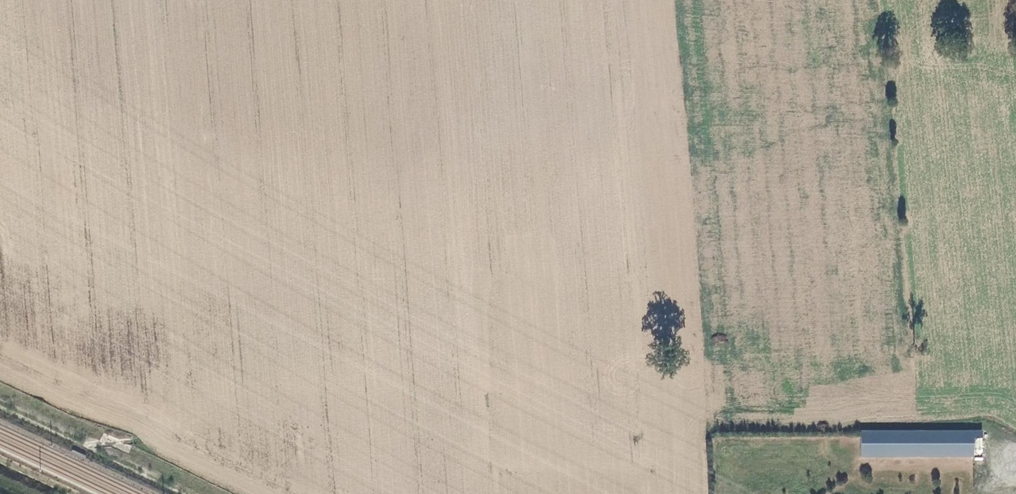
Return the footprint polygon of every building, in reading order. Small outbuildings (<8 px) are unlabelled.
[(861,433),(860,456),(973,456),(973,439),(982,439),(982,432),(861,433)]
